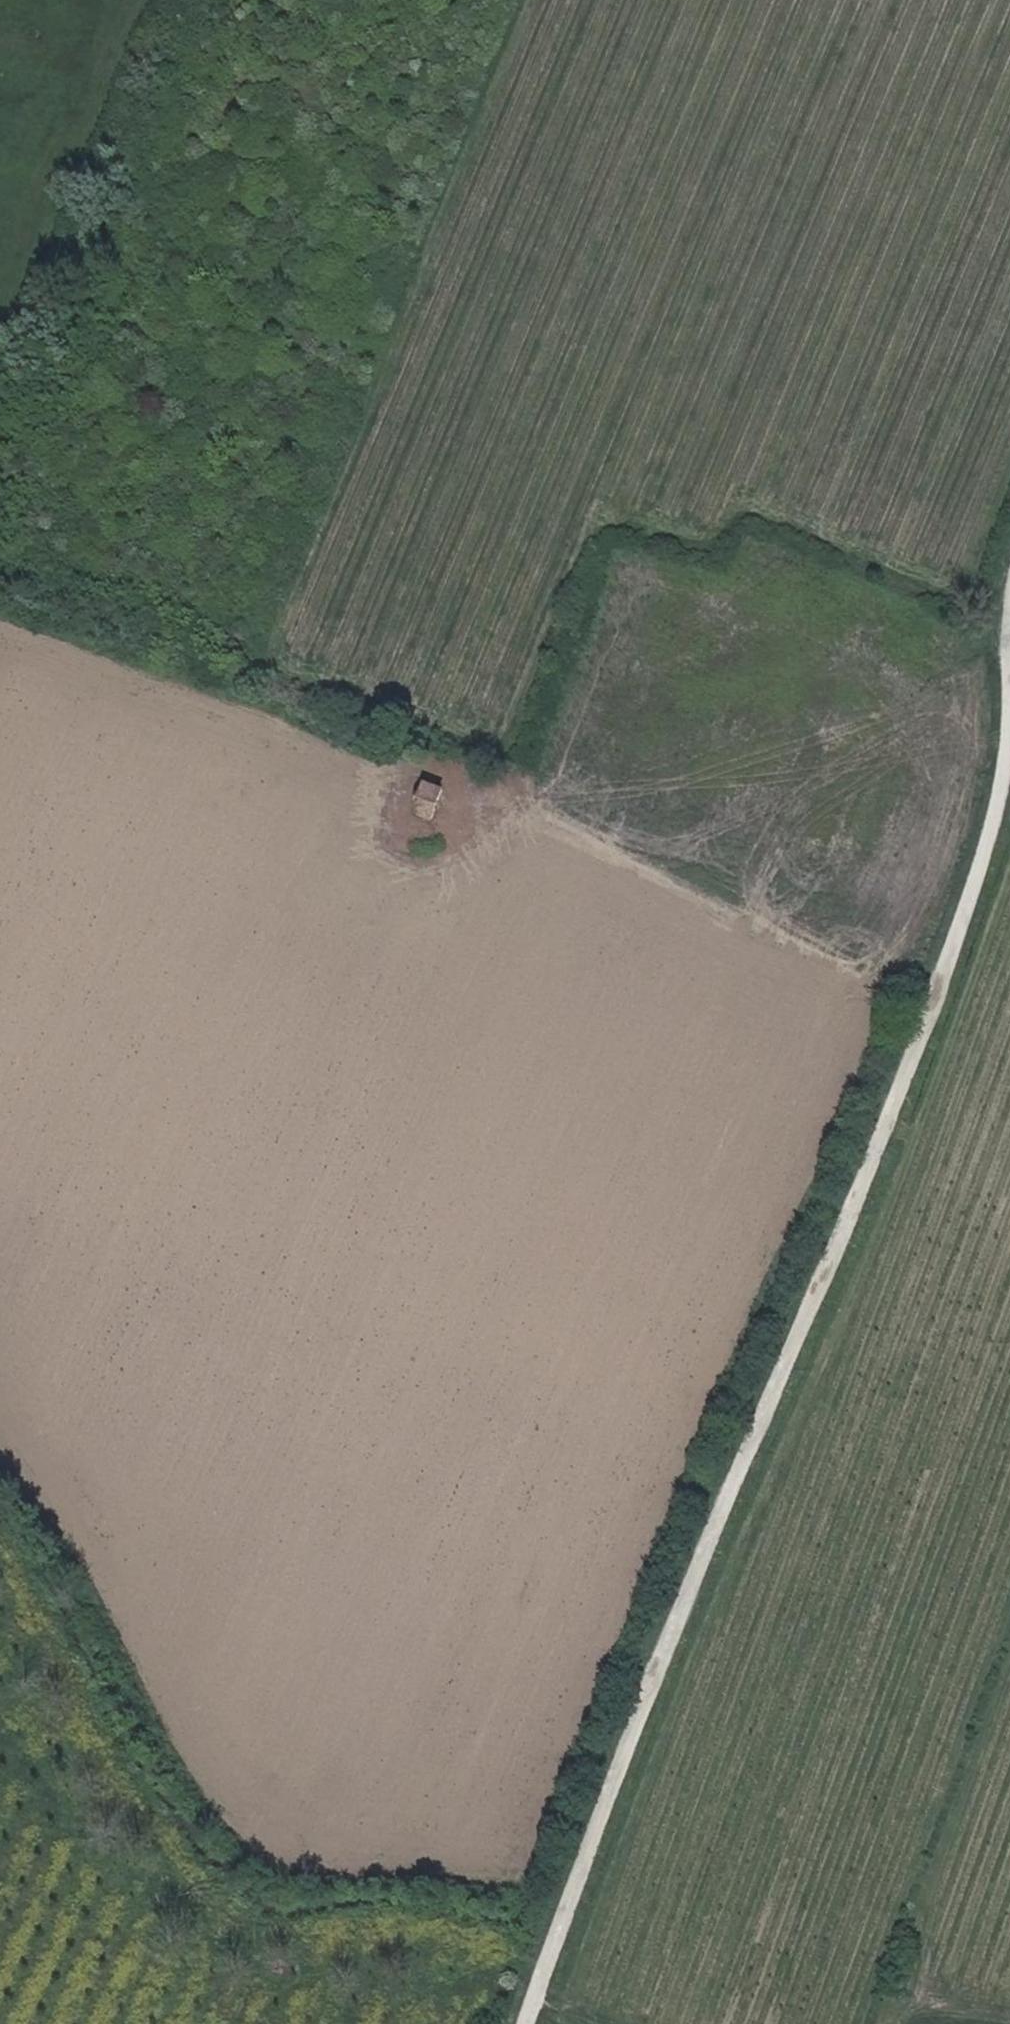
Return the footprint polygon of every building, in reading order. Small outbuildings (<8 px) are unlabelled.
[(427,770),(409,763),(397,795),(415,801),(427,770)]
